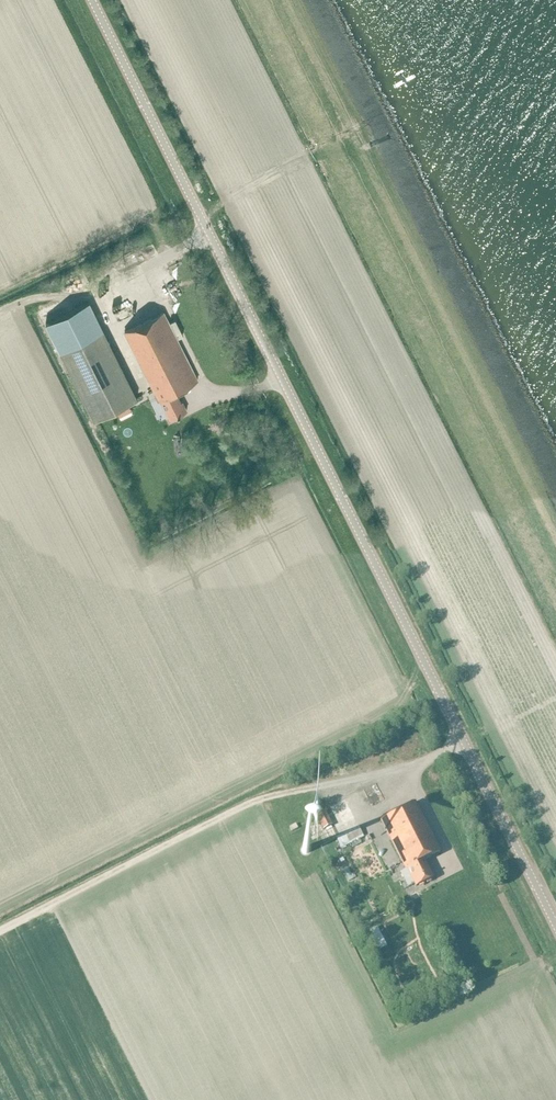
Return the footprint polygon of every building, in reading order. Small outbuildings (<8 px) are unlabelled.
[(147,253),(148,244),(138,243),(138,253),(147,253)] [(149,267),(149,275),(158,275),(158,267),(149,267)] [(118,290),(113,293),(119,303),(124,300),(118,290)] [(90,302),(46,324),(94,420),(138,398),(90,302)] [(160,399),(170,420),(186,411),(182,402),(181,403),(176,391),(197,381),(163,313),(124,333),(157,400),(160,399)] [(407,869),(416,887),(432,879),(423,860),(439,852),(414,802),(379,821),(405,870),(407,869)] [(332,825),(325,811),(316,815),(323,830),(332,825)] [(336,838),(341,848),(351,843),(353,847),(361,843),(359,839),(364,837),(359,827),(336,838)] [(352,869),(372,861),(368,852),(348,859),(352,869)] [(340,866),(335,868),(342,879),(347,877),(340,866)] [(401,886),(406,883),(398,867),(393,870),(401,886)]
